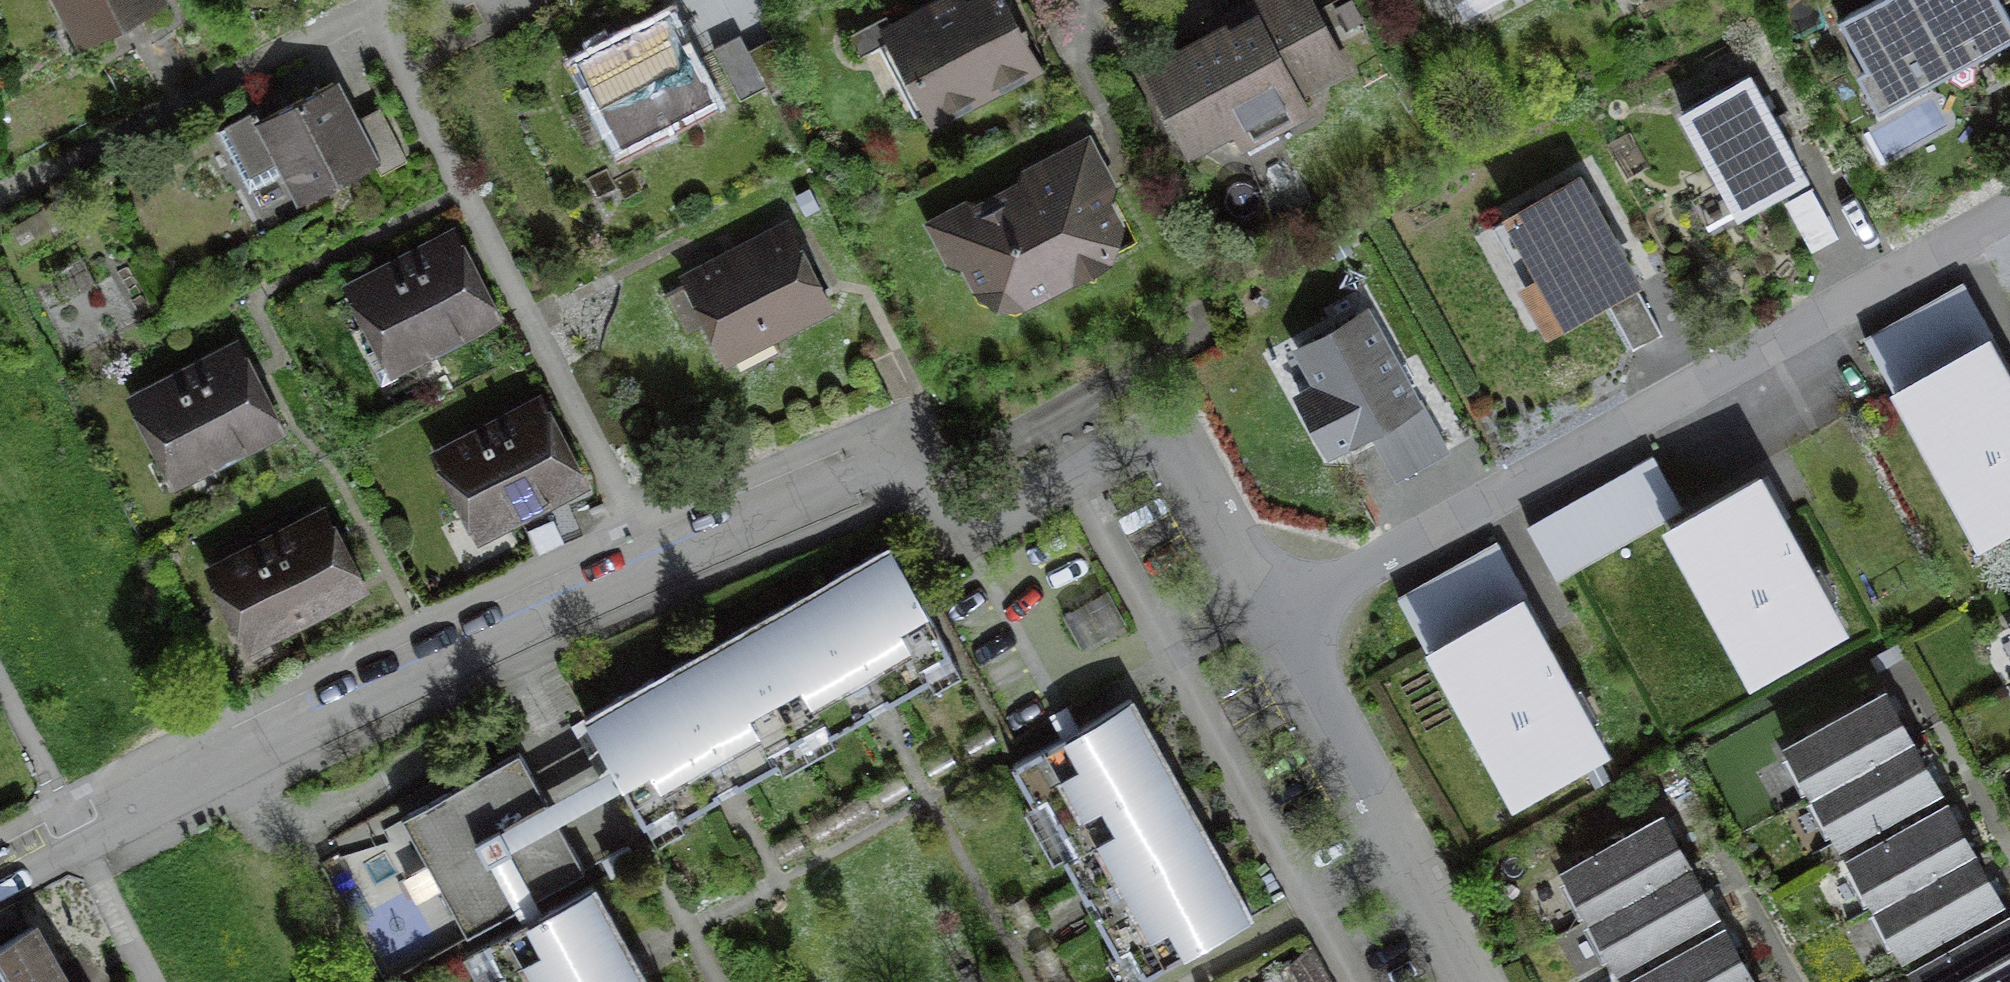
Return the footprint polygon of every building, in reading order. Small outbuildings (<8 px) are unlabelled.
[(80,41),(160,0),(59,0),(80,41)] [(890,32),(934,116),(1032,64),(998,0),(984,0),(961,12),(955,0),(951,0),(890,32)] [(1257,19),(1228,35),(1225,29),(1147,69),(1189,149),(1345,68),(1309,0),(1281,0),(1287,13),(1261,27),(1257,19)] [(2000,0),(1871,0),(1838,18),(1882,97),(2009,26),(2009,18),(2000,0)] [(710,98),(667,15),(578,60),(621,144),(710,98)] [(858,50),(890,32),(884,18),(850,34),(858,50)] [(748,49),(740,33),(713,47),(740,99),(767,85),(748,49)] [(801,88),(774,36),(748,49),(767,85),(775,101),(801,88)] [(1996,79),(2009,104),(2009,72),(1996,79)] [(1804,176),(1747,75),(1681,112),(1739,213),(1804,176)] [(352,121),(332,82),(261,118),(257,109),(217,130),(248,190),(287,170),(302,200),(374,163),(379,174),(407,160),(379,107),(352,121)] [(968,203),(931,222),(950,259),(970,264),(982,288),(1023,298),(1069,273),(1077,248),(1107,256),(1114,225),(1097,192),(1107,187),(1094,162),(1060,152),(1025,170),(1033,185),(1012,196),(1011,194),(974,213),(968,203)] [(1662,334),(1576,179),(1510,216),(1547,283),(1529,292),(1548,327),(1603,297),(1633,350),(1662,334)] [(785,228),(689,278),(728,354),(824,304),(785,228)] [(483,315),(445,242),(360,286),(388,342),(364,354),(379,383),(421,362),(416,350),(483,315)] [(1878,347),(1991,565),(2009,555),(2009,346),(2005,348),(1978,296),(1878,347)] [(1414,402),(1365,313),(1299,349),(1319,386),(1300,396),(1329,449),(1414,402)] [(268,428),(229,354),(143,398),(182,473),(268,428)] [(571,482),(533,409),(447,453),(485,526),(571,482)] [(1667,461),(1546,531),(1577,586),(1698,516),(1667,461)] [(1807,476),(1708,531),(1796,690),(1895,635),(1807,476)] [(350,586),(317,521),(221,570),(255,635),(350,586)] [(969,669),(899,542),(797,598),(641,684),(584,715),(609,760),(623,786),(654,842),(969,669)] [(1506,549),(1403,608),(1512,795),(1542,777),(1560,808),(1657,753),(1568,599),(1543,613),(1506,549)] [(1809,764),(1931,981),(2009,981),(2009,827),(1980,773),(1955,729),(1935,693),(1809,764)] [(1135,700),(1046,749),(1165,963),(1254,914),(1135,700)] [(544,796),(519,752),(500,762),(438,797),(402,817),(468,934),(585,869),(559,822),(544,796)] [(583,774),(544,796),(559,822),(596,801),(623,786),(609,760),(583,774)] [(1579,875),(1639,981),(1805,981),(1800,975),(1773,925),(1745,875),(1722,834),(1705,804),(1579,875)] [(485,942),(507,981),(648,981),(593,883),(485,942)] [(29,930),(0,947),(0,981),(60,981),(29,930)]
